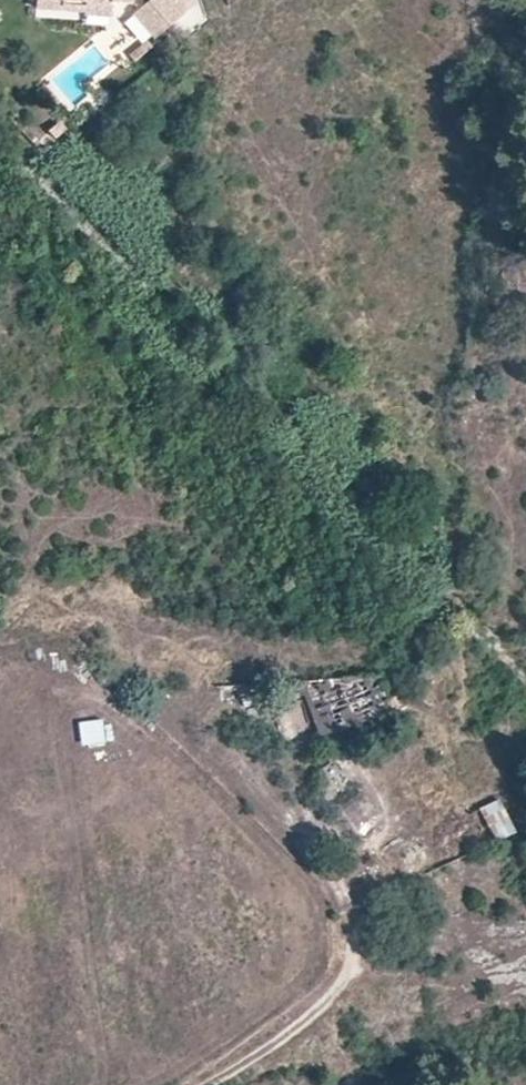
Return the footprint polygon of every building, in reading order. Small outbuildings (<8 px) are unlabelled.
[(61,10),(87,11),(86,1),(134,2),(134,0),(61,0),(61,10)] [(149,3),(135,13),(153,36),(168,25),(149,3)] [(82,746),(109,744),(106,719),(79,722),(82,746)] [(504,799),(483,806),(496,843),(517,835),(504,799)]
